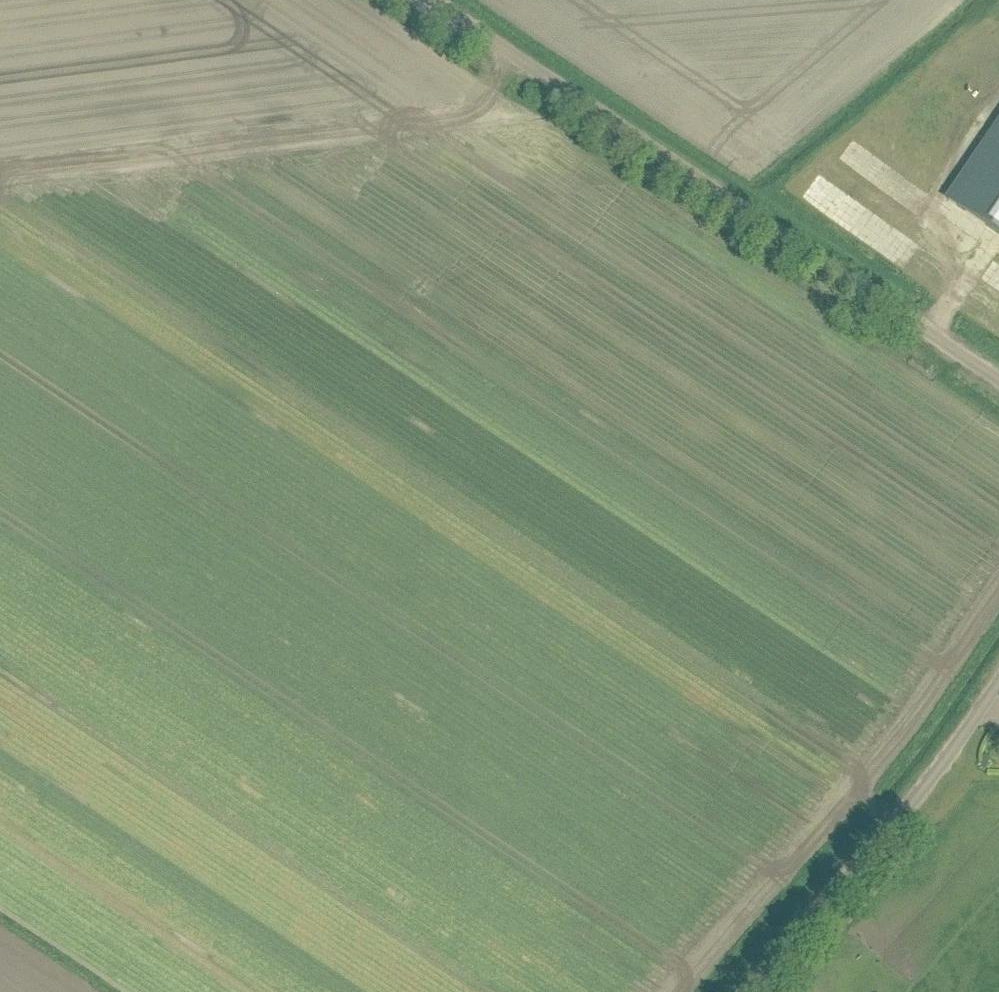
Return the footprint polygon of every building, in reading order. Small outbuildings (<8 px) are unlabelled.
[(949,202),(998,236),(998,129),(949,202)] [(880,190),(848,166),(832,186),(864,211),(880,190)]
